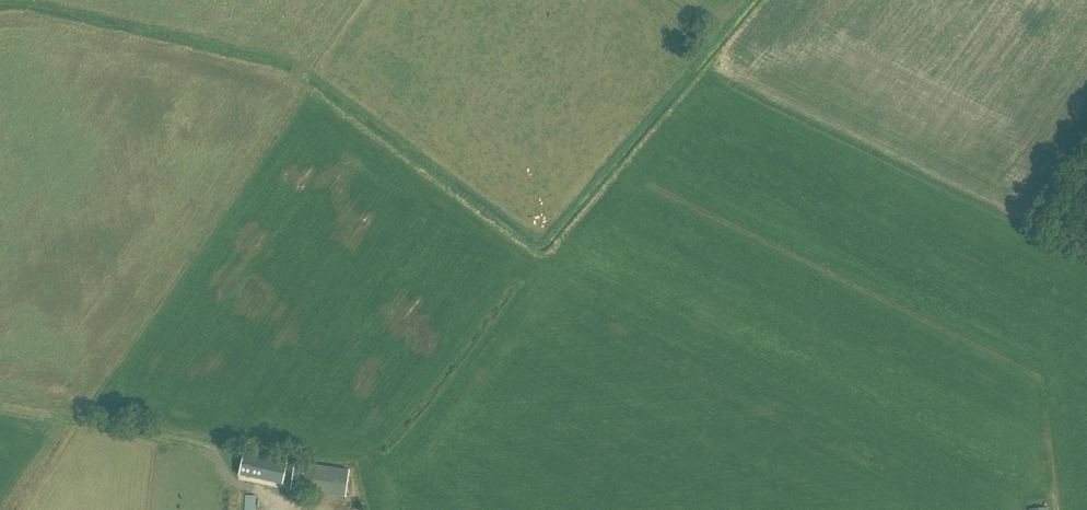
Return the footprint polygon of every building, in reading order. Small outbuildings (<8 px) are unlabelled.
[(256,481),(261,482),(266,457),(244,453),(239,477),(250,480),(250,479),(257,480),(256,481)] [(349,471),(296,464),(292,490),(345,498),(349,471)] [(256,496),(245,495),(244,509),(255,509),(256,496)]
